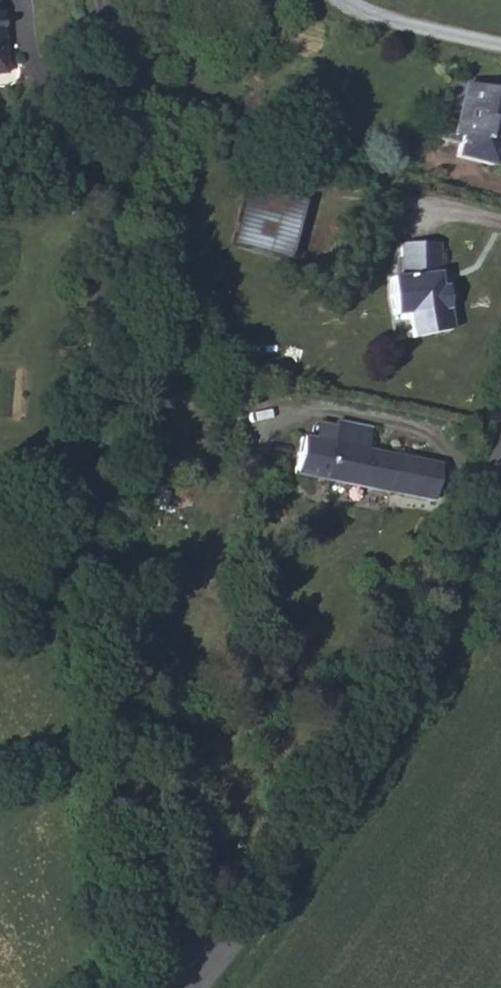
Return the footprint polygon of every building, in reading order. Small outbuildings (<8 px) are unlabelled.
[(10,75),(1,0),(0,0),(0,77),(10,75)] [(490,86),(485,108),(492,110),(481,158),(500,163),(500,89),(490,86)] [(303,204),(245,189),(231,246),(288,261),(303,204)] [(413,313),(419,335),(452,327),(448,307),(446,283),(440,282),(441,244),(404,243),(405,273),(395,275),(397,312),(413,313)] [(372,427),(336,419),(335,426),(316,422),(313,438),(300,435),(292,474),(435,503),(443,463),(368,448),(372,427)]
